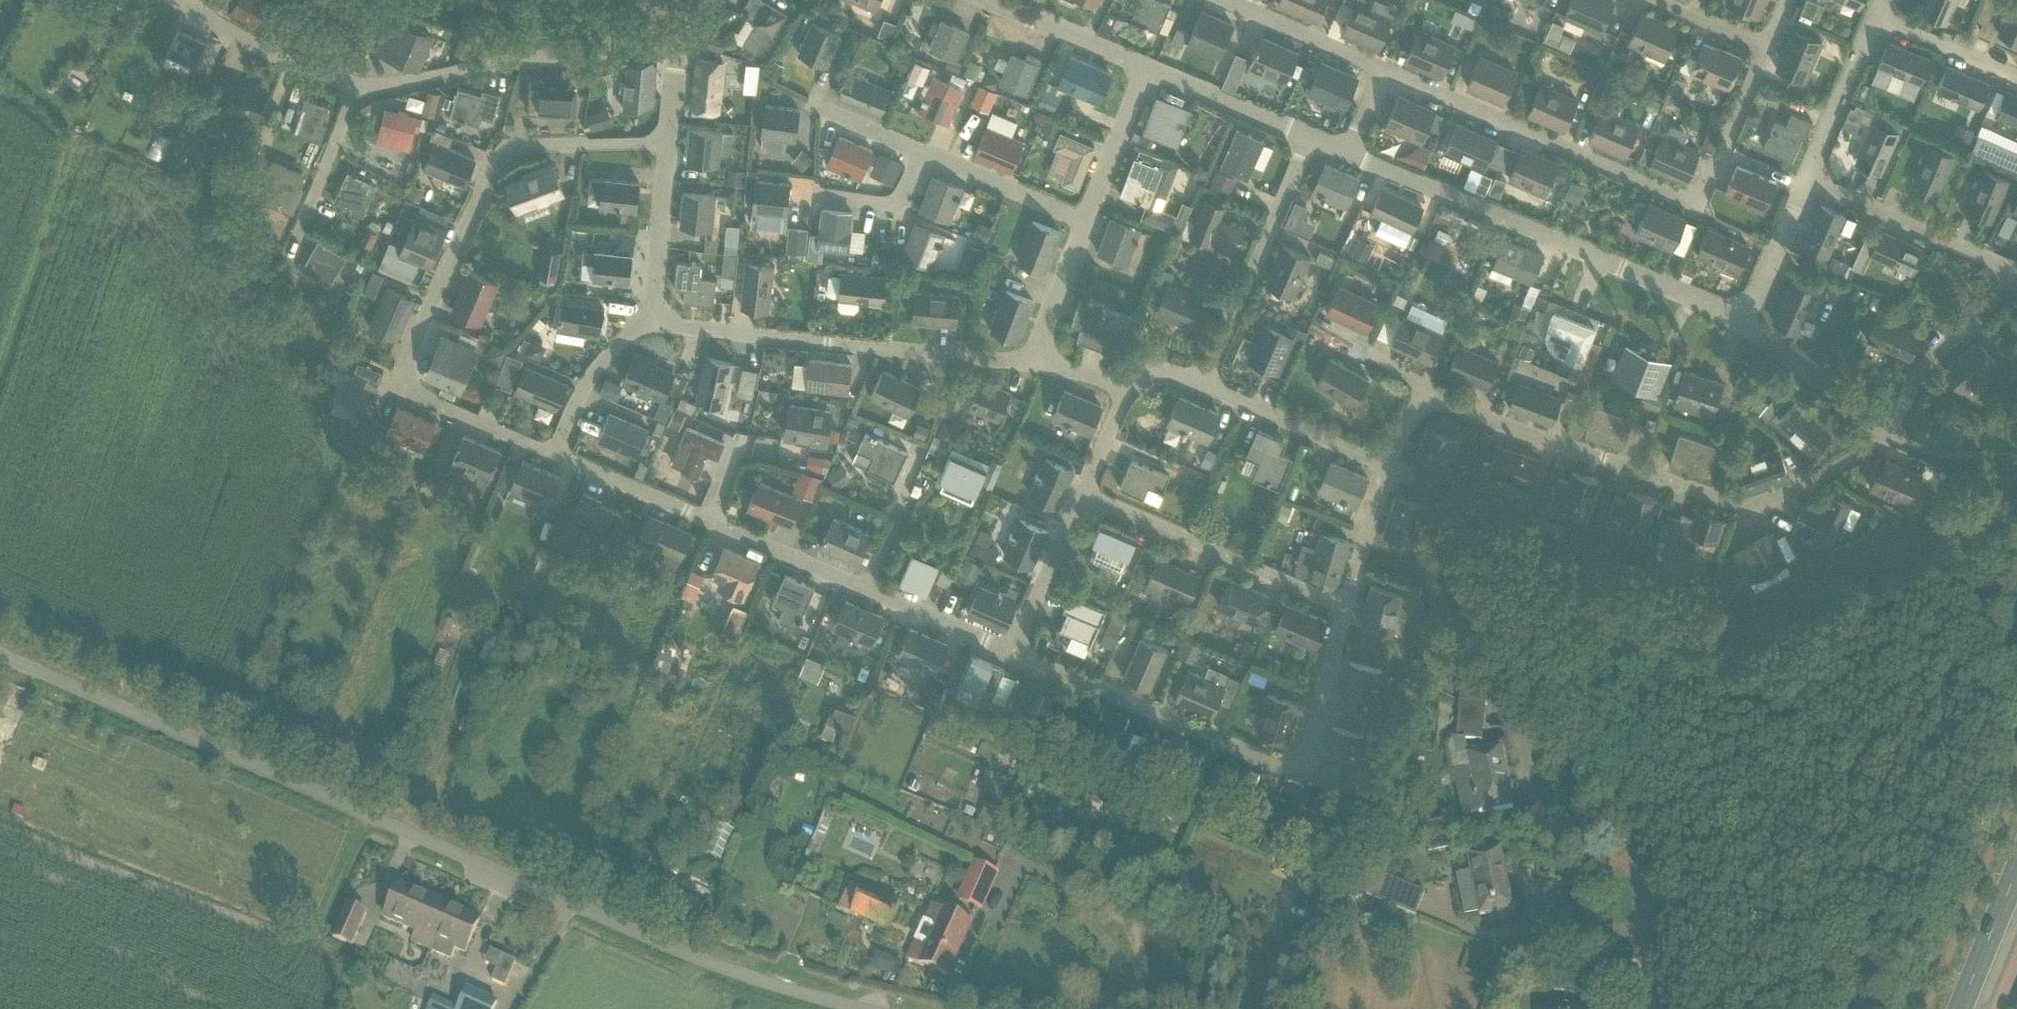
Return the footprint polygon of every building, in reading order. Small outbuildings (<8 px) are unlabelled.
[(277,7),(264,0),(238,0),(232,12),(265,30),(277,7)] [(743,10),(760,20),(745,45),(761,54),(767,58),(792,18),(785,14),(761,0),(749,0),(743,10)] [(820,11),(831,16),(837,2),(832,0),(824,0),(820,11)] [(1159,32),(1159,31),(1169,9),(1171,4),(1161,0),(1124,0),(1121,7),(1134,12),(1131,20),(1144,26),(1147,28),(1148,27),(1159,32)] [(1325,0),(1279,0),(1278,4),(1317,20),(1325,0)] [(1465,6),(1479,12),(1480,13),(1485,1),(1482,0),(1468,0),(1465,6)] [(1614,1),(1611,0),(1571,0),(1565,15),(1601,30),(1614,1)] [(1763,0),(1729,0),(1727,4),(1757,16),(1763,0)] [(1812,0),(1806,0),(1801,13),(1811,18),(1818,3),(1812,0)] [(1922,13),(1945,23),(1956,0),(1927,0),(1922,13)] [(1999,34),(2016,42),(2016,0),(2013,0),(1999,34)] [(1491,2),(1486,15),(1505,23),(1511,11),(1491,2)] [(1353,7),(1342,32),(1355,38),(1356,34),(1364,38),(1362,41),(1378,48),(1383,38),(1389,23),(1391,19),(1355,3),(1353,7)] [(1169,9),(1159,31),(1166,34),(1176,12),(1169,9)] [(384,10),(371,40),(382,45),(380,50),(416,66),(429,35),(392,20),(395,15),(384,10)] [(1219,57),(1233,24),(1201,11),(1187,43),(1219,57)] [(1664,58),(1677,29),(1641,13),(1629,42),(1664,58)] [(328,17),(319,40),(352,54),(362,30),(328,17)] [(931,21),(926,33),(935,36),(930,48),(949,56),(957,59),(968,32),(941,21),(940,25),(931,21)] [(827,65),(840,35),(812,22),(799,53),(827,65)] [(1102,23),(1097,34),(1105,38),(1111,27),(1102,23)] [(1483,23),(1479,32),(1489,36),(1493,27),(1483,23)] [(1554,25),(1547,40),(1562,47),(1567,33),(1568,32),(1554,25)] [(1172,42),(1171,42),(1182,46),(1187,33),(1177,28),(1177,29),(1172,42)] [(168,52),(197,66),(207,42),(178,29),(168,52)] [(1804,81),(1821,41),(1793,29),(1777,69),(1804,81)] [(1405,60),(1418,65),(1419,62),(1427,65),(1425,68),(1441,75),(1454,46),(1418,30),(1405,60)] [(712,33),(708,45),(709,45),(720,48),(721,49),(725,37),(712,33)] [(462,36),(456,49),(467,54),(472,41),(462,36)] [(1249,66),(1285,82),(1289,74),(1294,62),(1298,53),(1261,37),(1249,66)] [(1830,38),(1824,51),(1836,55),(1841,43),(1830,38)] [(1691,71),(1728,87),(1741,57),(1724,50),(1723,51),(1704,42),(1691,71)] [(1919,83),(1929,60),(1888,42),(1878,66),(1919,83)] [(1619,43),(1614,54),(1625,60),(1630,48),(1619,43)] [(1235,52),(1227,70),(1240,76),(1248,58),(1235,52)] [(895,53),(890,64),(906,71),(910,60),(910,59),(895,53)] [(1012,55),(1001,82),(1028,93),(1039,66),(1041,60),(1027,55),(1025,60),(1012,55)] [(1071,56),(1059,84),(1099,101),(1111,74),(1071,56)] [(1467,86),(1480,92),(1481,88),(1489,92),(1487,95),(1503,102),(1516,72),(1480,57),(1467,86)] [(627,67),(623,109),(654,101),(657,59),(627,67)] [(718,112),(723,62),(697,59),(692,109),(718,112)] [(950,59),(947,66),(959,71),(962,64),(950,59)] [(774,60),(767,72),(776,78),(784,65),(774,60)] [(916,60),(909,77),(922,82),(930,66),(916,60)] [(970,60),(964,74),(977,79),(983,65),(970,60)] [(1294,62),(1289,74),(1296,77),(1301,65),(1294,62)] [(1309,92),(1345,108),(1357,78),(1321,63),(1309,92)] [(745,64),(744,76),(758,77),(759,65),(745,64)] [(1978,108),(1989,84),(1947,66),(1937,90),(1978,108)] [(1592,70),(1587,81),(1594,85),(1599,74),(1599,73),(1592,70)] [(890,91),(849,74),(839,97),(880,114),(890,91)] [(920,110),(919,111),(948,123),(963,90),(934,77),(930,87),(929,87),(924,85),(919,96),(925,98),(924,99),(920,110)] [(1674,78),(1666,97),(1676,101),(1684,82),(1674,78)] [(545,88),(546,80),(530,80),(528,112),(575,114),(576,89),(545,88)] [(1043,80),(1034,104),(1039,105),(1045,89),(1055,93),(1058,86),(1043,80)] [(214,82),(209,98),(219,101),(224,86),(214,82)] [(228,110),(257,120),(267,92),(238,82),(228,110)] [(1565,129),(1577,100),(1541,85),(1529,113),(1544,120),(1545,117),(1553,120),(1551,123),(1565,129)] [(1764,85),(1760,95),(1771,100),(1772,97),(1776,90),(1764,85)] [(486,95),(458,87),(450,116),(479,125),(481,117),(494,121),(502,94),(488,90),(486,95)] [(978,87),(970,106),(988,114),(996,95),(978,87)] [(1045,89),(1039,105),(1050,110),(1056,94),(1055,93),(1045,89)] [(594,90),(593,99),(606,101),(607,92),(594,90)] [(2016,124),(2016,96),(2005,91),(1995,115),(2016,124)] [(1156,96),(1144,128),(1168,137),(1181,133),(1190,109),(1156,96)] [(1386,125),(1422,140),(1427,128),(1434,112),(1435,111),(1399,96),(1386,125)] [(186,97),(183,107),(198,112),(202,102),(186,97)] [(1650,97),(1645,109),(1656,113),(1661,102),(1650,97)] [(305,98),(294,133),(309,138),(309,139),(312,140),(321,142),(327,124),(323,123),(329,106),(305,98)] [(795,140),(799,109),(766,104),(762,135),(795,140)] [(1849,107),(1840,127),(1854,133),(1859,121),(1873,127),(1875,122),(1878,114),(1855,104),(1853,108),(1849,107)] [(606,107),(587,113),(592,130),(611,124),(606,107)] [(183,108),(178,120),(193,126),(198,114),(183,108)] [(385,112),(378,140),(409,148),(413,130),(419,131),(423,116),(403,111),(402,114),(386,110),(385,112)] [(1613,150),(1625,155),(1638,126),(1602,110),(1589,139),(1605,146),(1607,143),(1614,146),(1613,150)] [(1434,112),(1427,128),(1439,133),(1446,117),(1434,112)] [(1807,135),(1812,122),(1791,112),(1786,124),(1775,120),(1763,148),(1791,161),(1803,134),(1807,135)] [(1049,119),(1044,132),(1054,136),(1060,124),(1049,119)] [(446,126),(437,122),(435,128),(443,131),(446,126)] [(1873,127),(1856,163),(1880,173),(1898,133),(1892,130),(1875,122),(1873,127)] [(1457,123),(1445,150),(1484,168),(1486,163),(1496,142),(1496,140),(1457,123)] [(1011,171),(1023,141),(987,126),(975,156),(976,156),(977,154),(999,163),(998,166),(1011,171)] [(1959,127),(1954,140),(1967,146),(1973,133),(1959,127)] [(718,164),(722,132),(691,129),(687,161),(718,164)] [(1263,142),(1237,130),(1221,167),(1247,179),(1263,142)] [(1061,133),(1055,148),(1073,155),(1063,182),(1077,188),(1094,146),(1061,133)] [(1145,135),(1141,144),(1150,148),(1154,138),(1145,135)] [(170,164),(176,139),(163,136),(157,161),(170,164)] [(860,180),(872,152),(873,150),(839,136),(827,165),(860,180)] [(1675,172),(1673,176),(1686,181),(1699,152),(1663,136),(1656,151),(1650,165),(1666,172),(1667,169),(1675,172)] [(1705,138),(1701,149),(1711,154),(1716,143),(1705,138)] [(1971,154),(2016,174),(2016,155),(1978,138),(1971,154)] [(435,142),(424,168),(464,185),(475,159),(435,142)] [(1645,146),(1639,160),(1650,165),(1656,151),(1645,146)] [(1935,198),(1953,156),(1929,146),(1911,187),(1935,198)] [(1134,157),(1120,194),(1150,206),(1164,168),(1160,167),(1163,157),(1141,148),(1137,158),(1134,157)] [(1418,149),(1410,167),(1421,172),(1429,154),(1418,149)] [(1511,174),(1509,178),(1545,194),(1558,164),(1542,157),(1540,160),(1533,157),(1534,154),(1522,149),(1521,151),(1511,174)] [(804,151),(794,162),(803,169),(812,158),(804,151)] [(881,153),(876,163),(897,172),(901,162),(881,153)] [(260,194),(271,198),(273,196),(282,200),(281,201),(284,202),(285,201),(289,203),(295,191),(302,174),(274,162),(261,191),(260,194)] [(533,170),(535,174),(507,184),(517,209),(563,192),(552,163),(533,170)] [(395,164),(391,175),(402,179),(406,167),(395,164)] [(1325,164),(1313,193),(1345,207),(1358,178),(1325,164)] [(1561,166),(1555,179),(1564,182),(1569,170),(1569,169),(1561,166)] [(1737,166),(1725,193),(1749,203),(1751,198),(1767,204),(1776,182),(1737,166)] [(729,169),(728,184),(742,185),(743,170),(729,169)] [(1984,170),(1966,211),(1990,222),(2007,180),(1984,170)] [(1218,171),(1211,185),(1230,193),(1236,179),(1218,171)] [(335,201),(362,214),(376,186),(349,173),(335,201)] [(1483,173),(1475,190),(1485,195),(1493,177),(1483,173)] [(950,221),(963,187),(933,176),(920,210),(950,221)] [(601,206),(636,210),(639,182),(603,178),(603,179),(590,178),(589,190),(602,191),(601,206)] [(753,211),(752,225),(784,228),(786,214),(789,183),(757,180),(753,211)] [(413,183),(408,197),(418,201),(424,188),(413,183)] [(1570,184),(1565,197),(1575,201),(1581,187),(1571,183),(1570,184)] [(1382,188),(1371,212),(1411,231),(1423,208),(1382,188)] [(681,225),(712,228),(715,196),(684,192),(681,225)] [(1223,207),(1206,200),(1191,236),(1215,246),(1219,239),(1237,247),(1244,230),(1218,219),(1223,207)] [(1295,200),(1284,223),(1296,228),(1307,205),(1295,200)] [(1175,214),(1170,226),(1181,230),(1191,205),(1182,201),(1177,214),(1175,214)] [(1672,249),(1685,219),(1649,204),(1636,233),(1672,249)] [(1803,246),(1827,256),(1845,215),(1821,205),(1803,246)] [(621,212),(620,223),(632,224),(633,214),(621,212)] [(833,225),(835,215),(822,214),(817,248),(849,252),(853,228),(833,225)] [(1992,245),(2012,255),(2014,256),(2016,256),(2016,242),(2008,237),(2016,221),(2016,220),(2008,215),(1992,245)] [(429,265),(445,229),(416,216),(400,252),(429,265)] [(1098,253),(1117,260),(1128,264),(1141,230),(1129,226),(1111,219),(1098,253)] [(978,221),(973,235),(985,240),(991,226),(978,221)] [(1033,221),(1018,260),(1045,271),(1060,232),(1033,221)] [(915,223),(902,257),(932,268),(945,234),(915,223)] [(727,224),(726,238),(739,239),(740,225),(727,224)] [(789,226),(787,251),(805,253),(807,228),(789,226)] [(1862,273),(1870,255),(1880,232),(1869,227),(1852,268),(1862,273)] [(367,228),(359,244),(370,250),(377,235),(367,228)] [(1439,228),(1433,239),(1444,244),(1449,233),(1439,228)] [(1738,271),(1749,247),(1707,229),(1697,253),(1738,271)] [(1871,255),(1911,273),(1922,249),(1881,231),(1871,255)] [(621,232),(619,247),(632,248),(634,233),(621,232)] [(1361,236),(1349,244),(1357,257),(1370,248),(1361,236)] [(1431,237),(1424,252),(1437,258),(1444,244),(1433,239),(1431,237)] [(1544,256),(1504,239),(1493,266),(1533,282),(1544,256)] [(329,284),(345,258),(319,242),(303,269),(329,284)] [(891,244),(879,246),(881,261),(893,260),(891,244)] [(1310,257),(1283,245),(1266,285),(1293,297),(1310,257)] [(561,250),(543,247),(539,276),(556,280),(561,250)] [(629,282),(632,255),(583,250),(581,262),(595,263),(593,279),(629,282)] [(1319,250),(1314,261),(1329,267),(1333,256),(1319,250)] [(387,251),(379,269),(390,274),(398,255),(387,251)] [(991,251),(987,262),(996,265),(1001,254),(991,251)] [(355,258),(348,268),(358,274),(364,263),(355,258)] [(1832,258),(1826,272),(1842,278),(1848,264),(1832,258)] [(779,259),(778,269),(789,270),(790,270),(791,261),(779,259)] [(1687,259),(1681,271),(1693,276),(1699,264),(1687,259)] [(701,263),(678,260),(675,288),(685,290),(683,302),(714,305),(717,279),(700,277),(701,263)] [(742,308),(768,310),(773,266),(747,263),(742,308)] [(723,264),(722,275),(733,277),(735,266),(723,264)] [(985,267),(981,278),(991,282),(995,271),(985,267)] [(479,323),(497,282),(471,271),(453,312),(479,323)] [(373,272),(369,281),(380,286),(384,277),(373,272)] [(831,295),(837,296),(836,309),(840,312),(853,314),(857,311),(859,301),(883,304),(886,278),(842,273),(841,276),(833,275),(829,277),(828,293),(831,295)] [(1386,276),(1381,287),(1392,292),(1397,280),(1386,276)] [(1566,280),(1556,276),(1552,286),(1562,290),(1566,280)] [(1985,289),(1983,277),(1968,280),(1971,291),(1985,289)] [(1830,279),(1823,295),(1835,300),(1842,284),(1830,279)] [(1792,281),(1773,322),(1797,333),(1815,292),(1792,281)] [(1205,298),(1169,283),(1157,312),(1192,328),(1205,298)] [(1366,331),(1374,312),(1378,304),(1339,286),(1335,294),(1327,312),(1366,331)] [(415,299),(387,287),(370,327),(397,339),(415,299)] [(544,289),(536,293),(541,302),(549,298),(544,289)] [(1006,290),(991,330),(1017,340),(1033,301),(1006,290)] [(958,295),(916,291),(913,321),(955,325),(958,295)] [(1081,296),(1071,324),(1081,328),(1077,340),(1103,350),(1112,325),(1098,320),(1103,305),(1093,301),(1093,299),(1090,297),(1089,299),(1081,296)] [(1538,298),(1534,307),(1545,311),(1549,302),(1538,298)] [(557,329),(600,336),(605,308),(562,301),(557,329)] [(1515,302),(1511,313),(1525,319),(1529,308),(1515,302)] [(1595,330),(1554,314),(1548,329),(1574,339),(1566,359),(1581,365),(1595,330)] [(1443,334),(1404,316),(1391,343),(1430,361),(1433,354),(1435,355),(1437,351),(1435,350),(1443,334)] [(1493,326),(1502,329),(1505,319),(1497,316),(1493,326)] [(1867,340),(1909,358),(1919,335),(1878,316),(1867,340)] [(1249,360),(1278,372),(1293,337),(1264,324),(1249,360)] [(1289,324),(1285,332),(1302,339),(1305,331),(1289,324)] [(564,334),(564,343),(583,344),(583,336),(564,334)] [(524,337),(519,350),(540,359),(546,345),(532,339),(531,341),(524,337)] [(458,388),(474,351),(444,338),(428,375),(458,388)] [(1523,342),(1519,353),(1530,357),(1534,347),(1523,342)] [(1944,371),(1961,391),(1995,362),(1978,342),(1944,371)] [(1488,388),(1499,362),(1459,345),(1448,371),(1488,388)] [(1642,348),(1639,352),(1628,348),(1617,377),(1633,383),(1635,379),(1640,381),(1639,385),(1655,391),(1666,363),(1655,359),(1656,354),(1651,352),(1651,353),(1646,351),(1646,350),(1642,348)] [(505,353),(493,383),(509,390),(520,359),(505,353)] [(663,398),(674,374),(654,365),(656,362),(635,353),(623,382),(663,398)] [(695,400),(697,401),(723,407),(732,363),(707,357),(704,357),(695,400)] [(1331,358),(1316,384),(1354,406),(1369,380),(1331,358)] [(806,388),(849,393),(852,365),(809,360),(806,388)] [(333,398),(340,402),(361,410),(373,384),(377,386),(383,372),(363,363),(358,361),(353,374),(345,370),(333,398)] [(1574,365),(1569,377),(1587,385),(1591,372),(1574,365)] [(515,391),(557,408),(567,385),(525,367),(515,391)] [(743,367),(740,381),(754,384),(757,370),(743,367)] [(1712,416),(1723,382),(1685,370),(1674,403),(1712,416)] [(909,415),(913,407),(921,389),(883,371),(874,389),(871,397),(909,415)] [(960,403),(999,420),(1010,393),(971,376),(960,403)] [(606,377),(599,393),(616,400),(622,385),(606,377)] [(1560,399),(1518,384),(1509,408),(1551,424),(1560,399)] [(1053,417),(1089,433),(1101,406),(1065,390),(1053,417)] [(1647,394),(1644,405),(1658,410),(1662,399),(1647,394)] [(1767,404),(1757,416),(1766,423),(1783,402),(1774,394),(1767,404)] [(682,395),(678,406),(691,413),(697,402),(682,395)] [(1758,396),(1748,408),(1757,416),(1767,404),(1758,396)] [(1219,414),(1180,397),(1168,424),(1207,440),(1219,414)] [(1779,420),(1811,451),(1830,432),(1797,401),(1779,420)] [(785,436),(825,443),(830,411),(791,404),(785,436)] [(1623,448),(1633,418),(1595,406),(1585,436),(1623,448)] [(437,424),(397,407),(385,434),(425,451),(437,424)] [(674,409),(664,432),(675,437),(678,430),(684,415),(685,414),(674,409)] [(1729,411),(1723,430),(1732,433),(1738,414),(1729,411)] [(649,430),(609,414),(598,440),(638,456),(649,430)] [(951,440),(957,428),(943,420),(937,433),(951,440)] [(918,423),(913,433),(925,438),(929,428),(918,423)] [(687,427),(681,442),(691,447),(682,470),(697,476),(707,453),(718,458),(724,442),(687,427)] [(1427,429),(1412,466),(1442,478),(1457,440),(1427,429)] [(831,430),(829,439),(838,441),(840,431),(831,430)] [(1262,461),(1255,476),(1278,486),(1290,458),(1279,453),(1285,442),(1258,431),(1248,455),(1262,461)] [(908,452),(866,432),(857,450),(873,458),(868,469),(894,481),(908,452)] [(1679,433),(1669,464),(1707,476),(1717,446),(1679,433)] [(935,434),(928,450),(938,455),(940,450),(946,453),(951,442),(935,434)] [(348,435),(338,440),(345,451),(355,446),(348,435)] [(464,435),(451,465),(488,481),(501,451),(464,435)] [(1722,435),(1720,442),(1731,446),(1733,439),(1722,435)] [(1787,474),(1779,449),(1736,464),(1745,488),(1787,474)] [(946,476),(941,488),(972,501),(986,469),(951,453),(944,468),(949,469),(946,476)] [(809,454),(807,469),(822,472),(824,457),(809,454)] [(1047,459),(1031,496),(1057,507),(1073,470),(1047,459)] [(1870,487),(1907,503),(1913,488),(1915,490),(1922,475),(1885,459),(1878,475),(1875,474),(1870,487)] [(509,465),(498,489),(507,493),(504,500),(533,512),(535,507),(544,511),(551,495),(559,476),(522,460),(518,469),(509,465)] [(1163,490),(1169,476),(1132,460),(1120,488),(1144,498),(1149,487),(1165,494),(1167,491),(1163,490)] [(1319,492),(1355,507),(1368,478),(1331,462),(1319,492)] [(415,463),(409,474),(424,480),(429,469),(415,463)] [(989,464),(981,482),(992,487),(999,469),(989,464)] [(433,466),(426,482),(439,487),(446,472),(433,466)] [(1931,466),(1922,471),(1926,478),(1935,472),(1931,466)] [(839,468),(827,475),(835,488),(847,480),(839,468)] [(800,470),(796,479),(806,483),(801,494),(812,499),(821,478),(800,470)] [(1593,504),(1594,500),(1601,481),(1572,471),(1569,481),(1557,477),(1551,496),(1548,505),(1573,513),(1578,498),(1593,504)] [(1219,474),(1215,484),(1223,488),(1228,477),(1219,474)] [(1197,475),(1195,480),(1196,486),(1202,488),(1206,479),(1197,475)] [(1476,479),(1474,486),(1482,489),(1484,481),(1476,479)] [(748,508),(790,525),(801,499),(759,482),(748,508)] [(1247,500),(1220,488),(1210,509),(1224,515),(1217,528),(1243,540),(1254,513),(1243,508),(1247,500)] [(1650,522),(1651,518),(1657,499),(1629,490),(1625,500),(1614,496),(1608,515),(1605,524),(1630,532),(1635,517),(1650,522)] [(584,491),(576,510),(573,516),(585,522),(582,530),(595,535),(595,536),(599,538),(600,537),(610,542),(614,532),(622,514),(595,502),(597,497),(584,491)] [(1804,505),(1795,523),(1813,531),(1833,541),(1841,524),(1852,529),(1860,511),(1850,506),(1850,505),(1848,504),(1830,495),(1822,513),(1804,505)] [(1878,508),(1869,523),(1879,528),(1887,514),(1878,508)] [(1681,516),(1681,518),(1666,514),(1659,536),(1673,540),(1672,544),(1697,552),(1701,537),(1717,542),(1718,538),(1724,519),(1696,510),(1693,519),(1681,516)] [(883,513),(875,514),(876,525),(885,523),(883,513)] [(641,534),(639,540),(665,551),(660,562),(676,569),(681,557),(683,552),(691,534),(649,516),(641,534)] [(871,534),(834,518),(821,547),(857,563),(871,534)] [(1031,567),(1047,530),(1021,519),(1005,556),(1031,567)] [(1098,540),(1090,558),(1120,571),(1122,572),(1136,539),(1100,524),(1094,538),(1098,540)] [(980,527),(975,537),(987,542),(992,532),(980,527)] [(1081,528),(1076,539),(1089,545),(1093,538),(1094,534),(1081,528)] [(1318,532),(1306,576),(1309,577),(1336,585),(1349,541),(1332,536),(1318,532)] [(1602,533),(1599,543),(1613,547),(1616,538),(1602,533)] [(1735,551),(1744,569),(1749,580),(1785,561),(1770,533),(1735,551)] [(743,598),(750,581),(758,562),(724,548),(716,566),(712,576),(721,580),(718,587),(743,598)] [(623,550),(618,562),(628,566),(633,554),(623,550)] [(926,595),(938,567),(911,556),(899,584),(926,595)] [(966,559),(957,582),(971,587),(981,565),(966,559)] [(1161,596),(1163,589),(1189,600),(1199,577),(1158,559),(1148,583),(1145,589),(1147,594),(1156,598),(1161,596)] [(1651,564),(1648,573),(1657,576),(1661,567),(1651,564)] [(943,570),(937,582),(947,587),(953,574),(943,570)] [(686,582),(680,597),(691,602),(698,586),(702,576),(691,571),(686,582)] [(802,617),(807,606),(815,587),(785,574),(772,604),(783,609),(779,620),(797,628),(799,622),(801,623),(803,618),(802,617)] [(1018,576),(1014,586),(1023,590),(1027,580),(1018,576)] [(1696,577),(1691,592),(1706,597),(1711,582),(1696,577)] [(1722,579),(1714,597),(1726,602),(1734,584),(1722,579)] [(1274,610),(1263,606),(1267,595),(1231,580),(1219,606),(1228,610),(1225,617),(1226,622),(1235,626),(1239,624),(1243,616),(1256,622),(1253,629),(1265,634),(1274,610)] [(1005,629),(1016,602),(979,586),(968,613),(1005,629)] [(1371,586),(1366,604),(1363,615),(1365,615),(1362,626),(1391,634),(1402,594),(1371,586)] [(1105,611),(1070,595),(1063,610),(1068,612),(1060,630),(1091,644),(1105,611)] [(871,643),(875,635),(883,616),(846,601),(838,619),(834,627),(871,643)] [(1315,648),(1319,639),(1327,620),(1287,603),(1275,630),(1315,648)] [(1181,612),(1167,616),(1171,633),(1186,629),(1181,612)] [(1107,630),(1100,646),(1113,651),(1119,636),(1127,619),(1114,613),(1107,630)] [(443,620),(438,632),(449,637),(454,624),(443,620)] [(1128,621),(1122,632),(1133,637),(1138,625),(1128,621)] [(935,671),(939,663),(947,644),(910,628),(899,655),(935,671)] [(1185,637),(1179,650),(1194,657),(1200,644),(1200,643),(1186,636),(1185,637)] [(1141,638),(1123,677),(1149,689),(1167,649),(1141,638)] [(1246,640),(1240,655),(1252,660),(1258,645),(1246,640)] [(667,672),(673,655),(658,649),(651,665),(667,672)] [(1262,649),(1257,660),(1269,665),(1273,655),(1262,649)] [(866,654),(861,666),(873,671),(878,659),(866,654)] [(964,674),(956,691),(977,700),(979,696),(991,701),(996,688),(1004,669),(972,655),(964,674)] [(1351,662),(1346,680),(1343,690),(1345,690),(1342,702),(1371,710),(1381,670),(1351,662)] [(1424,681),(1427,666),(1415,664),(1412,678),(1424,681)] [(1188,670),(1175,700),(1212,716),(1220,698),(1231,703),(1241,681),(1209,667),(1204,677),(1188,670)] [(1264,686),(1268,673),(1251,668),(1247,681),(1264,686)] [(934,677),(929,688),(940,693),(945,681),(934,677)] [(1458,711),(1456,739),(1481,741),(1484,705),(1488,705),(1490,689),(1486,689),(1487,684),(1460,682),(1460,686),(1459,701),(1458,711)] [(1039,694),(1030,715),(1041,719),(1050,699),(1039,694)] [(1268,694),(1257,732),(1287,742),(1299,703),(1268,694)] [(836,707),(826,729),(846,737),(855,715),(836,707)] [(1089,752),(1100,758),(1122,767),(1126,758),(1134,739),(1124,735),(1129,723),(1104,712),(1094,736),(1095,737),(1089,752)] [(1027,724),(1022,737),(1033,741),(1038,729),(1027,724)] [(1460,817),(1479,813),(1493,810),(1494,817),(1513,812),(1510,800),(1511,800),(1501,746),(1481,750),(1468,753),(1467,753),(1466,750),(1449,754),(1460,817)] [(35,759),(32,766),(43,771),(46,763),(35,759)] [(1009,770),(1005,776),(1014,781),(1017,774),(1009,770)] [(912,781),(908,788),(916,792),(919,784),(912,781)] [(967,806),(964,813),(972,817),(976,810),(967,806)] [(995,807),(986,825),(1008,837),(1018,819),(995,807)] [(1449,819),(1423,825),(1425,833),(1425,836),(1440,837),(1452,835),(1450,822),(1449,819)] [(875,833),(872,843),(876,844),(874,854),(882,856),(887,836),(875,833)] [(1440,837),(1425,836),(1425,841),(1428,854),(1455,847),(1454,846),(1452,835),(1440,837)] [(1265,838),(1260,852),(1273,857),(1279,844),(1265,838)] [(1474,885),(1459,888),(1464,916),(1479,913),(1479,915),(1493,913),(1492,908),(1495,907),(1494,904),(1511,900),(1500,847),(1480,851),(1468,854),(1471,872),(1474,885)] [(982,911),(1000,872),(974,860),(956,899),(982,911)] [(1424,892),(1369,869),(1359,893),(1415,916),(1424,892)] [(849,882),(837,908),(887,931),(899,905),(849,882)] [(398,922),(396,926),(414,934),(410,943),(432,953),(443,928),(422,918),(431,899),(399,886),(391,904),(385,917),(398,922)] [(465,952),(471,938),(479,920),(431,899),(422,918),(443,928),(432,953),(449,961),(455,948),(465,952)] [(347,903),(331,938),(350,947),(352,948),(368,913),(365,912),(347,903)] [(946,976),(955,958),(970,924),(932,906),(907,958),(946,976)] [(502,986),(504,982),(512,964),(489,953),(479,977),(487,980),(484,988),(501,996),(504,987),(502,986)] [(456,1008),(493,1008),(495,1003),(465,990),(456,1008)] [(412,995),(406,1008),(444,1008),(412,995)]
